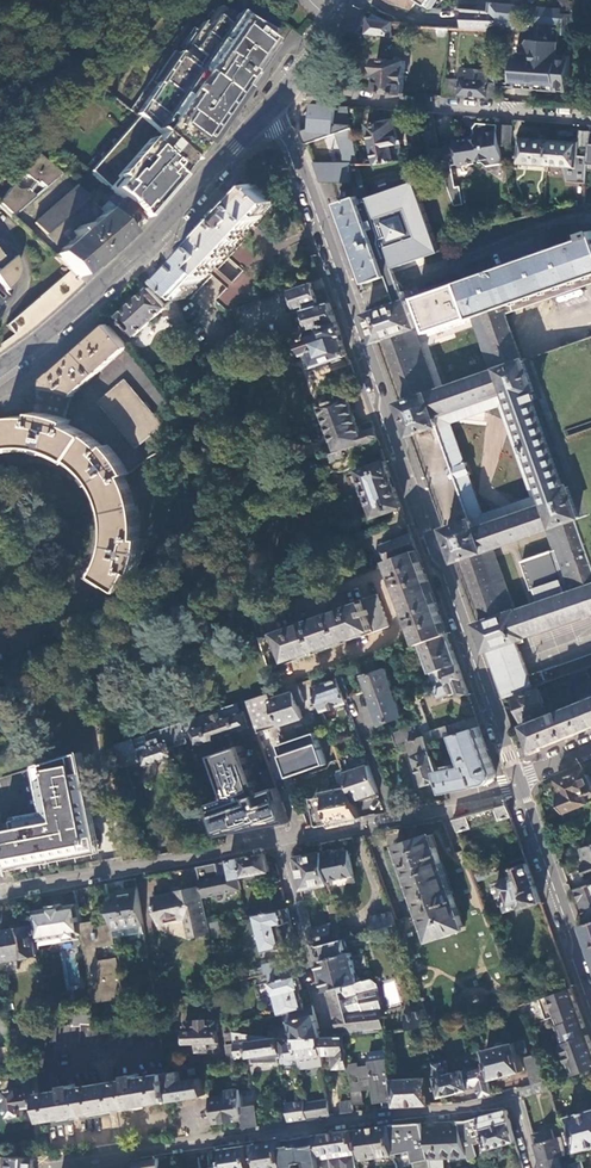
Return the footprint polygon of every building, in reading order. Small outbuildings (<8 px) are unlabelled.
[(416,1),(415,0),(382,0),(391,6),(397,6),(409,10),(416,1)] [(432,9),(438,0),(415,0),(416,1),(432,9)] [(459,9),(458,26),(506,32),(510,32),(514,32),(515,26),(538,24),(539,9),(487,2),(486,10),(459,9)] [(539,9),(538,24),(515,26),(514,32),(510,32),(506,32),(508,88),(570,92),(574,34),(575,11),(539,9)] [(182,53),(138,116),(190,161),(192,163),(199,153),(197,151),(204,139),(207,141),(241,90),(238,88),(247,75),(250,77),(271,46),(268,44),(270,41),(264,37),(267,32),(233,14),(232,17),(233,18),(230,22),(218,14),(194,48),(210,59),(205,68),(182,53)] [(392,39),(395,23),(383,20),(378,17),(374,14),(370,20),(362,15),(349,32),(392,39)] [(449,29),(438,28),(438,36),(448,37),(449,29)] [(377,75),(376,93),(389,94),(403,95),(405,62),(377,60),(376,75),(377,75)] [(496,99),(496,84),(490,83),(490,72),(461,70),(460,80),(445,80),(444,98),(458,99),(459,96),(467,97),(496,99)] [(341,165),(352,165),(353,155),(355,155),(347,107),(308,104),(305,129),(299,131),(306,144),(334,135),(342,156),(341,165)] [(138,116),(91,172),(121,200),(143,221),(151,210),(152,205),(159,197),(161,199),(177,180),(175,178),(190,161),(138,116)] [(368,126),(376,165),(396,161),(404,161),(399,146),(402,145),(401,141),(398,141),(394,122),(368,126)] [(497,134),(497,126),(476,124),(474,129),(476,140),(455,143),(456,148),(437,152),(439,162),(456,207),(463,206),(465,203),(463,189),(460,188),(456,189),(452,167),(456,166),(461,168),(472,166),(474,163),(481,162),(489,168),(506,165),(503,146),(497,134)] [(513,127),(497,126),(497,134),(503,146),(512,146),(513,127)] [(587,184),(589,158),(590,133),(578,132),(578,144),(550,142),(548,167),(564,168),(568,182),(587,184)] [(548,167),(550,142),(520,140),(518,164),(548,167)] [(60,173),(61,172),(38,151),(0,199),(0,201),(12,214),(60,173)] [(351,182),(352,165),(345,165),(341,165),(323,165),(330,182),(351,182)] [(387,280),(395,277),(392,269),(442,251),(441,249),(437,250),(414,183),(418,182),(417,180),(359,200),(358,196),(338,203),(365,284),(386,277),(387,280)] [(229,311),(268,269),(242,245),(280,204),(262,188),(264,186),(260,183),(259,185),(256,183),(169,279),(192,300),(231,258),(244,271),(217,300),(229,311)] [(44,237),(88,198),(74,186),(32,223),(44,237)] [(134,230),(143,221),(121,200),(107,216),(127,235),(133,229),(134,230)] [(128,235),(127,235),(107,216),(103,212),(53,256),(63,266),(67,270),(69,272),(77,279),(128,235)] [(583,236),(584,239),(460,283),(469,309),(473,318),(504,307),(504,308),(590,278),(590,233),(583,236)] [(5,290),(15,281),(18,274),(19,266),(16,258),(14,254),(0,238),(0,284),(5,290)] [(456,480),(470,521),(446,530),(457,561),(463,559),(485,622),(475,625),(480,637),(485,652),(488,651),(516,641),(590,615),(590,429),(571,436),(569,431),(590,423),(590,337),(532,359),(546,398),(542,399),(570,478),(574,477),(588,515),(583,517),(571,486),(567,487),(533,393),(538,391),(526,360),(522,362),(507,315),(504,308),(504,307),(473,318),(491,372),(438,391),(415,328),(469,309),(460,283),(404,303),(395,277),(387,280),(396,305),(366,315),(373,334),(376,342),(385,339),(408,401),(402,404),(413,436),(437,427),(452,468),(450,468),(454,481),(456,480)] [(504,308),(507,315),(590,286),(590,278),(504,308)] [(304,307),(312,330),(337,324),(331,304),(318,307),(313,283),(290,291),(295,309),(304,307)] [(167,307),(151,289),(149,288),(118,318),(136,336),(164,310),(169,322),(174,319),(179,332),(188,328),(176,299),(167,307)] [(175,444),(176,440),(182,418),(108,324),(46,379),(44,398),(40,397),(40,404),(43,405),(42,413),(36,412),(36,416),(14,416),(4,419),(10,452),(15,450),(24,450),(40,450),(52,453),(58,456),(68,461),(76,467),(83,473),(93,485),(101,500),(106,522),(106,531),(104,548),(102,555),(98,564),(93,574),(122,592),(129,581),(132,573),(136,575),(143,550),(144,540),(140,540),(139,514),(136,497),(132,486),(126,475),(132,473),(143,462),(149,458),(166,450),(173,446),(175,444)] [(312,330),(305,332),(307,339),(300,341),(309,369),(348,356),(343,342),(340,336),(341,335),(337,324),(312,330)] [(200,359),(203,366),(203,367),(214,363),(212,355),(200,359)] [(336,367),(319,373),(325,390),(342,385),(336,367)] [(348,397),(320,406),(336,453),(344,450),(378,440),(375,430),(361,434),(348,397)] [(336,453),(330,455),(332,462),(347,458),(344,450),(336,453)] [(376,517),(403,508),(393,481),(386,462),(359,471),(363,482),(371,504),(376,517)] [(363,482),(356,485),(364,506),(371,504),(363,482)] [(383,546),(389,562),(390,561),(418,551),(412,535),(383,546)] [(418,551),(390,561),(420,643),(447,634),(444,624),(435,598),(418,551)] [(306,619),(261,636),(272,669),(389,626),(378,593),(352,603),(306,619)] [(447,634),(420,643),(430,672),(442,668),(458,663),(451,645),(447,634)] [(557,667),(529,678),(516,641),(488,651),(506,699),(561,679),(557,667)] [(557,667),(561,679),(570,676),(588,669),(590,668),(590,656),(557,667)] [(458,663),(442,668),(446,678),(447,683),(442,685),(437,687),(441,696),(456,690),(458,696),(468,693),(458,663)] [(371,699),(394,692),(386,667),(363,675),(371,699)] [(588,669),(570,676),(580,704),(525,726),(535,751),(590,729),(590,679),(588,669)] [(324,682),(322,675),(312,679),(314,684),(323,711),(348,703),(347,698),(351,697),(343,676),(324,682)] [(292,685),(284,688),(287,695),(295,692),(292,685)] [(284,688),(268,693),(279,725),(303,717),(295,692),(287,695),(284,688)] [(515,699),(524,721),(548,712),(539,689),(515,699)] [(371,699),(380,724),(402,716),(394,692),(371,699)] [(279,725),(268,693),(257,697),(268,729),(279,725)] [(268,729),(257,697),(248,700),(259,732),(268,729)] [(419,698),(414,700),(421,722),(426,736),(427,736),(429,743),(436,740),(433,732),(431,733),(419,698)] [(238,704),(183,722),(188,734),(186,734),(187,736),(189,741),(195,739),(197,745),(208,741),(209,741),(238,731),(238,730),(250,726),(244,710),(240,711),(238,704)] [(463,731),(480,726),(476,716),(460,721),(463,731)] [(183,722),(119,744),(126,767),(143,762),(144,767),(176,756),(171,742),(187,736),(186,734),(188,734),(183,722)] [(424,786),(441,780),(438,770),(429,743),(427,736),(426,736),(421,722),(395,732),(399,746),(408,743),(407,741),(410,741),(424,786)] [(436,740),(455,734),(452,725),(432,731),(433,732),(436,740)] [(335,739),(358,731),(356,726),(333,733),(335,739)] [(496,776),(496,773),(487,746),(480,726),(463,731),(455,734),(466,765),(438,770),(441,780),(445,792),(488,784),(490,783),(493,782),(494,780),(496,776)] [(280,744),(290,776),(327,764),(317,731),(316,732),(280,744)] [(228,797),(211,803),(221,831),(222,835),(251,829),(289,821),(278,787),(261,793),(243,744),(207,757),(210,766),(215,764),(228,797)] [(0,831),(0,859),(10,857),(12,865),(13,865),(14,865),(84,850),(83,842),(89,841),(85,825),(76,826),(74,820),(92,816),(84,775),(80,754),(79,754),(59,760),(46,764),(49,778),(41,780),(47,813),(14,820),(15,828),(0,831)] [(355,802),(379,794),(369,764),(344,773),(355,802)] [(335,822),(360,817),(355,802),(344,773),(343,769),(339,770),(338,775),(339,779),(342,781),(345,792),(336,793),(335,792),(324,794),(325,795),(313,797),(319,825),(335,822)] [(586,769),(559,780),(564,792),(559,794),(561,798),(560,798),(561,801),(560,801),(559,804),(560,807),(561,810),(564,811),(564,813),(590,802),(590,780),(586,769)] [(507,802),(495,805),(499,820),(511,816),(507,802)] [(194,809),(204,837),(221,831),(211,803),(194,809)] [(468,813),(455,817),(459,831),(472,828),(468,813)] [(428,1023),(517,1001),(489,919),(476,881),(474,874),(465,849),(441,857),(433,833),(395,846),(400,861),(415,903),(418,912),(394,920),(395,924),(424,1010),(428,1023)] [(582,849),(587,863),(584,864),(588,877),(590,876),(590,846),(582,849)] [(324,851),(330,883),(331,883),(331,879),(355,874),(350,849),(334,852),(334,849),(324,851)] [(294,862),(301,889),(330,883),(324,851),(298,856),(294,862)] [(232,874),(200,880),(204,897),(241,890),(239,878),(270,872),(267,854),(247,858),(229,861),(232,874)] [(522,908),(541,901),(533,877),(528,863),(510,868),(512,873),(507,875),(508,878),(496,882),(501,897),(503,896),(508,910),(521,905),(522,908)] [(474,874),(476,881),(486,878),(485,876),(494,873),(492,868),(474,874)] [(578,888),(589,918),(590,917),(590,884),(578,888)] [(143,922),(138,887),(115,890),(116,893),(107,895),(112,921),(113,927),(143,922)] [(186,919),(190,937),(210,933),(200,888),(156,897),(161,923),(186,919)] [(288,909),(285,899),(265,903),(267,912),(288,909)] [(46,909),(33,911),(38,939),(64,935),(65,939),(78,937),(78,933),(82,932),(81,926),(78,903),(63,905),(63,903),(46,906),(46,909)] [(267,912),(254,914),(263,952),(284,947),(278,925),(291,922),(288,909),(267,912)] [(394,920),(391,911),(372,916),(376,929),(395,924),(394,920)] [(112,921),(81,926),(82,932),(94,999),(125,995),(118,957),(101,959),(98,946),(116,943),(115,937),(113,927),(112,921)] [(219,921),(209,923),(214,945),(221,944),(219,937),(222,937),(219,921)] [(9,966),(17,965),(16,957),(39,953),(33,924),(28,926),(28,922),(11,925),(12,929),(0,931),(0,932),(5,959),(8,959),(9,966)] [(113,927),(115,937),(145,932),(143,922),(113,927)] [(581,925),(590,954),(590,922),(581,925)] [(332,925),(335,939),(344,937),(341,923),(332,925)] [(312,930),(315,944),(335,939),(332,925),(312,930)] [(323,973),(327,989),(360,981),(352,951),(349,952),(348,949),(351,948),(348,936),(345,937),(344,937),(335,939),(315,944),(318,955),(326,953),(327,958),(319,960),(323,973)] [(302,964),(300,955),(284,960),(284,961),(286,968),(302,964)] [(286,968),(284,961),(271,964),(273,971),(286,968)] [(305,973),(302,964),(286,968),(273,971),(269,972),(280,1014),(304,1007),(300,989),(303,988),(299,975),(305,973)] [(334,1018),(337,1017),(381,1009),(382,1009),(379,982),(374,977),(360,981),(327,989),(330,1000),(334,1018)] [(395,979),(383,982),(388,1006),(400,1004),(395,979)] [(575,1075),(590,1069),(590,1042),(571,986),(527,1002),(533,1025),(558,1015),(562,1026),(561,1027),(566,1042),(565,1042),(572,1062),(570,1063),(575,1075)] [(282,1023),(290,1022),(292,1028),(272,1027),(273,1036),(273,1038),(277,1038),(280,1037),(296,1037),(320,1036),(320,1035),(313,1005),(304,1007),(280,1014),(282,1023)] [(337,1017),(338,1036),(344,1036),(383,1029),(381,1009),(337,1017)] [(408,1028),(428,1023),(424,1010),(405,1014),(408,1028)] [(97,1024),(96,1011),(74,1013),(74,1024),(82,1025),(81,1041),(164,1047),(161,1028),(97,1024)] [(74,1024),(74,1013),(63,1013),(64,1024),(74,1024)] [(197,1043),(197,1051),(209,1050),(209,1047),(220,1047),(218,1018),(185,1019),(186,1043),(197,1043)] [(222,1020),(227,1044),(234,1043),(233,1032),(232,1027),(230,1019),(222,1020)] [(43,1105),(46,1121),(66,1118),(66,1119),(75,1117),(139,1107),(150,1105),(150,1104),(172,1100),(167,1072),(140,1076),(139,1073),(130,1074),(131,1078),(77,1086),(76,1083),(67,1085),(67,1088),(60,1089),(56,1061),(58,1023),(53,1023),(52,1020),(42,1020),(39,1025),(37,1060),(38,1067),(43,1105)] [(15,1030),(16,1040),(36,1038),(35,1028),(15,1030)] [(282,1052),(280,1037),(277,1038),(273,1038),(273,1036),(264,1036),(248,1035),(248,1034),(243,1033),(244,1042),(234,1043),(237,1059),(282,1052)] [(299,1057),(323,1055),(320,1036),(296,1037),(299,1057)] [(320,1036),(323,1055),(325,1054),(335,1054),(336,1068),(349,1068),(348,1064),(344,1036),(338,1036),(320,1036)] [(280,1058),(281,1068),(300,1065),(299,1057),(296,1037),(280,1037),(282,1052),(283,1057),(280,1058)] [(485,1050),(493,1079),(523,1071),(519,1053),(527,1051),(524,1040),(485,1050)] [(229,1062),(237,1061),(237,1059),(234,1043),(227,1044),(229,1062)] [(349,1068),(352,1089),(354,1105),(364,1104),(362,1091),(374,1089),(392,1086),(391,1080),(388,1057),(371,1060),(372,1063),(360,1065),(360,1062),(348,1064),(349,1068)] [(434,1063),(442,1096),(470,1090),(469,1088),(465,1070),(449,1073),(445,1060),(434,1063)] [(182,1069),(196,1067),(195,1062),(167,1066),(168,1072),(182,1069)] [(184,1080),(202,1077),(201,1066),(196,1067),(182,1069),(184,1080)] [(477,1086),(480,1099),(485,1097),(493,1095),(485,1066),(476,1068),(481,1086),(477,1086)] [(30,1106),(43,1105),(38,1067),(22,1068),(22,1070),(23,1078),(24,1087),(7,1088),(10,1116),(25,1115),(25,1106),(30,1106)] [(469,1088),(477,1086),(481,1086),(476,1068),(465,1070),(469,1088)] [(167,1072),(172,1100),(185,1098),(205,1095),(202,1077),(184,1080),(182,1069),(168,1072),(167,1072)] [(23,1078),(22,1070),(8,1072),(8,1079),(23,1078)] [(392,1086),(395,1106),(412,1105),(430,1104),(428,1077),(391,1080),(392,1086)] [(547,1082),(548,1081),(533,1085),(521,1088),(523,1096),(549,1089),(547,1082)] [(383,1101),(383,1108),(395,1106),(392,1086),(374,1089),(376,1102),(383,1101)] [(211,1097),(215,1122),(227,1120),(228,1124),(242,1121),(241,1118),(245,1117),(244,1106),(241,1087),(228,1090),(228,1094),(211,1097)] [(342,1102),(343,1113),(355,1111),(354,1105),(352,1089),(346,1090),(348,1101),(342,1102)] [(287,1102),(289,1120),(297,1119),(307,1118),(305,1102),(305,1099),(287,1102)] [(305,1102),(307,1118),(323,1115),(330,1114),(328,1099),(305,1102)] [(245,1117),(247,1126),(259,1124),(256,1104),(244,1106),(245,1117)] [(462,1120),(457,1120),(459,1127),(462,1138),(464,1138),(468,1154),(475,1152),(471,1136),(482,1133),(487,1149),(516,1141),(507,1109),(493,1113),(479,1117),(469,1120),(462,1120)] [(568,1117),(578,1151),(590,1147),(590,1110),(568,1117)] [(394,1154),(390,1123),(368,1126),(350,1129),(355,1160),(394,1154)] [(462,1138),(459,1127),(424,1128),(430,1157),(440,1156),(467,1155),(462,1138)] [(350,1129),(333,1132),(315,1134),(316,1143),(320,1167),(336,1167),(340,1167),(341,1167),(357,1167),(355,1160),(350,1129)] [(566,1153),(562,1136),(553,1138),(551,1129),(533,1134),(540,1159),(566,1153)] [(280,1140),(263,1142),(250,1144),(251,1156),(258,1155),(259,1167),(283,1167),(281,1148),(280,1140)] [(316,1143),(281,1148),(283,1167),(320,1167),(316,1143)] [(222,1148),(224,1165),(225,1167),(249,1167),(246,1144),(234,1146),(222,1148)] [(540,1159),(542,1165),(543,1167),(570,1167),(569,1164),(566,1153),(540,1159)] [(0,1155),(0,1167),(36,1167),(36,1158),(0,1155)] [(430,1157),(432,1167),(443,1167),(440,1156),(430,1157)] [(160,1157),(148,1159),(137,1161),(138,1167),(161,1167),(160,1157)]
